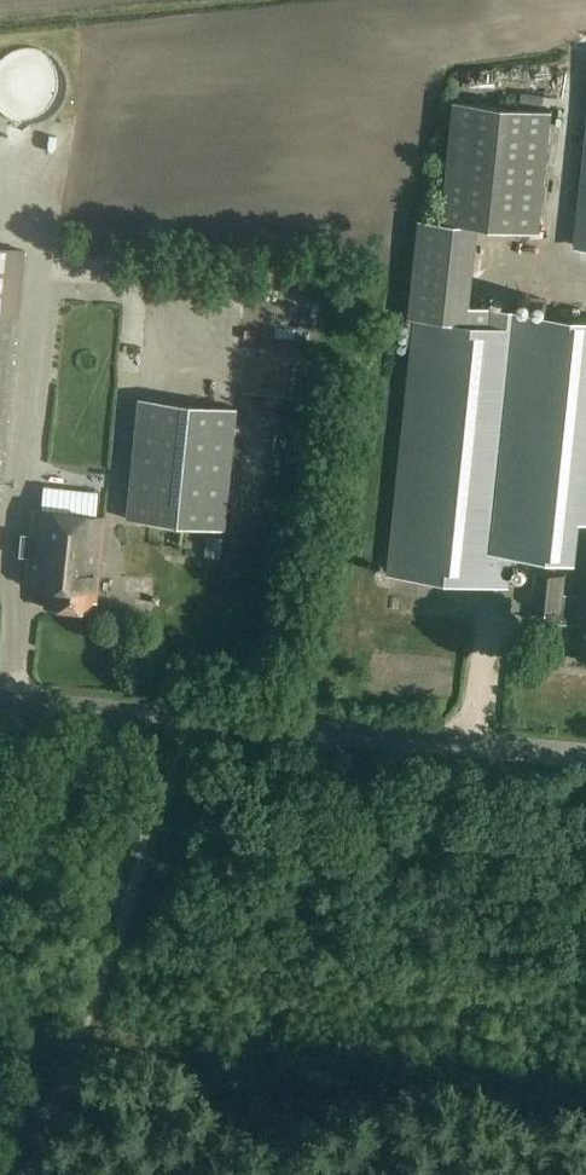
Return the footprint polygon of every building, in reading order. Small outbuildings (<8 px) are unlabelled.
[(540,230),(553,109),(453,99),(441,220),(540,230)] [(22,251),(0,249),(0,462),(22,251)] [(60,501),(76,309),(28,305),(11,497),(60,501)] [(484,310),(483,323),(414,317),(388,576),(507,588),(511,547),(574,553),(576,530),(585,531),(585,320),(484,310)] [(234,405),(189,400),(163,398),(137,395),(136,400),(127,487),(127,492),(124,519),(222,528),(234,405)] [(89,604),(95,604),(104,519),(32,511),(23,588),(44,591),(42,608),(88,613),(89,604)] [(585,531),(579,594),(560,592),(562,573),(534,570),(530,608),(536,609),(535,621),(575,626),(580,626),(576,658),(585,660),(585,531)]
